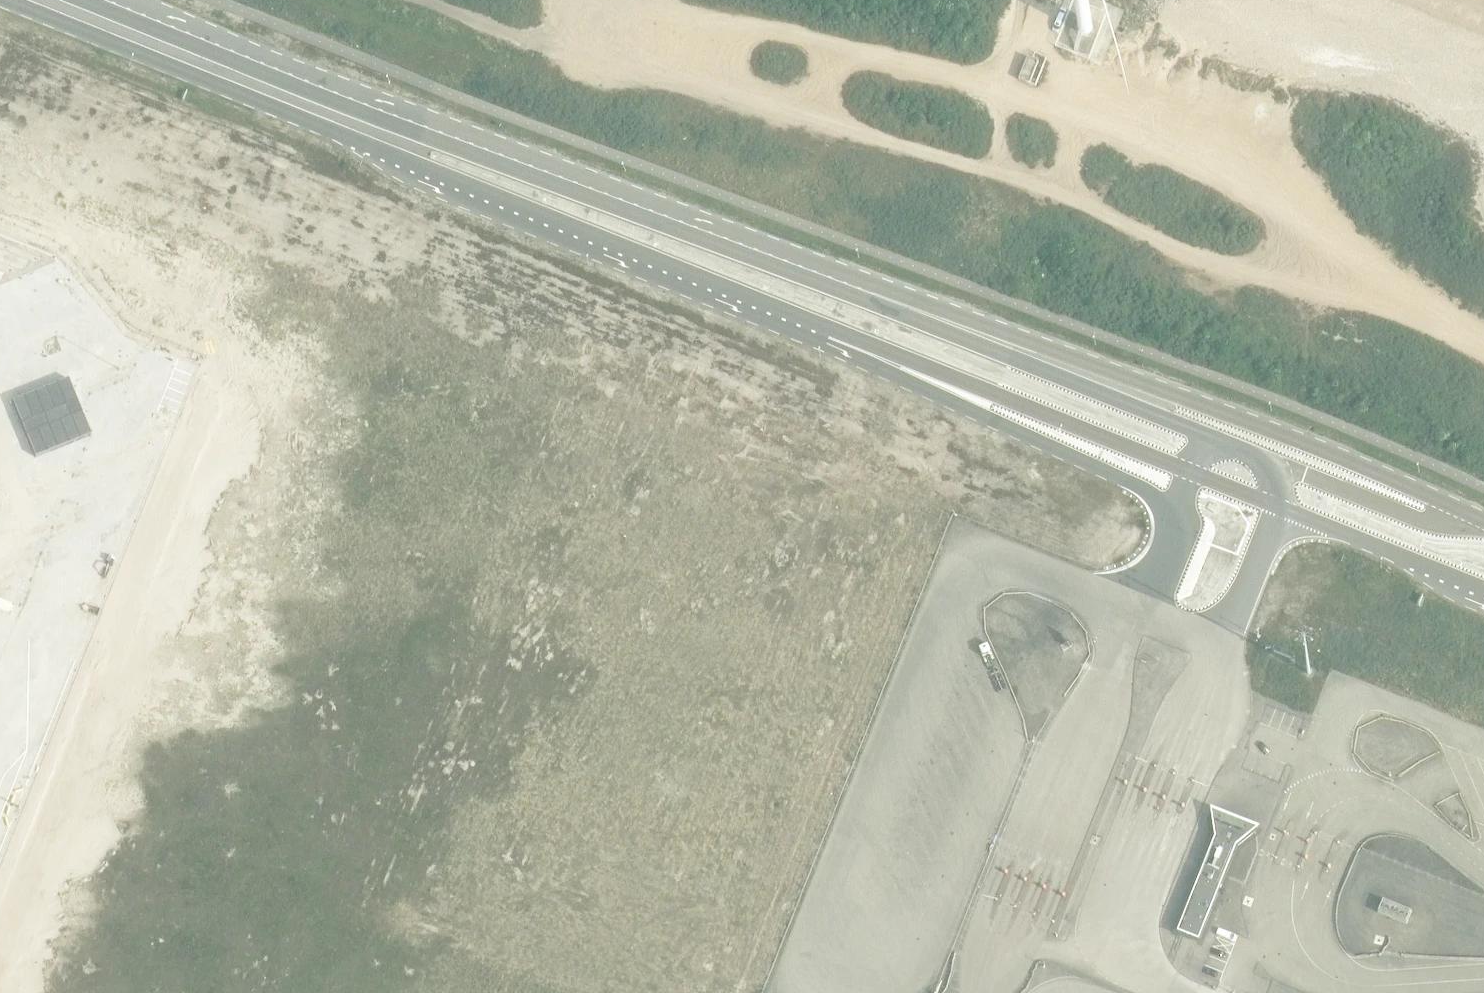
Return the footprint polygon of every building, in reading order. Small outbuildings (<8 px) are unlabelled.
[(1029,84),(1038,61),(1027,57),(1018,79),(1029,84)] [(68,378),(11,401),(34,457),(90,434),(68,378)] [(1257,829),(1208,809),(1212,839),(1175,934),(1198,943),(1235,847),(1257,829)] [(1406,924),(1411,911),(1382,899),(1377,912),(1406,924)]
